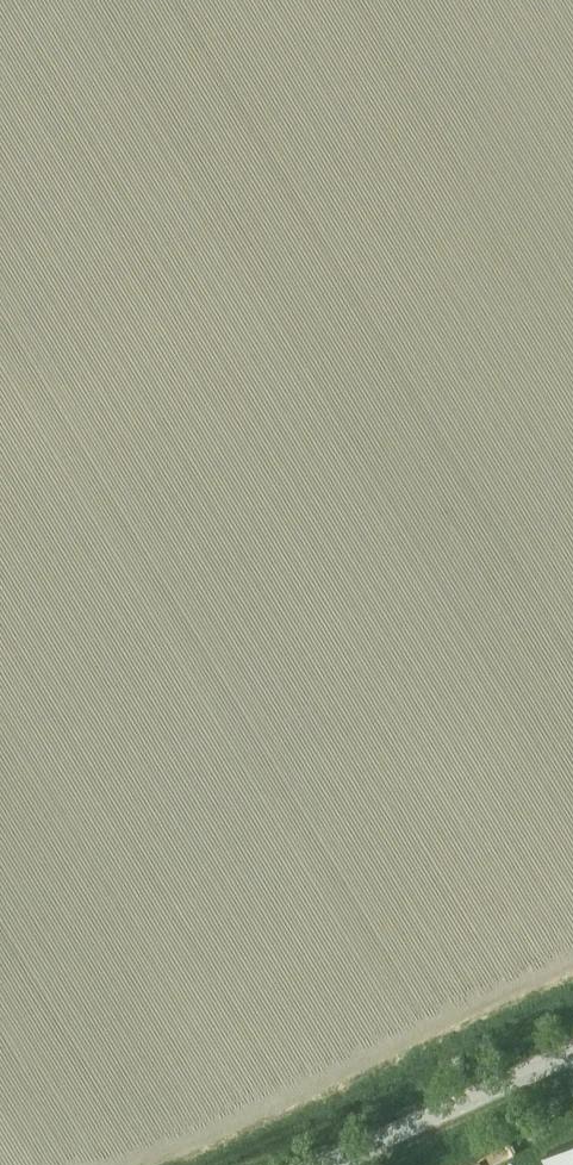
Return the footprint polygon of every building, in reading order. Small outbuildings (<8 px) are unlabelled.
[(548,1151),(554,1164),(572,1164),(572,1139),(548,1151)]
